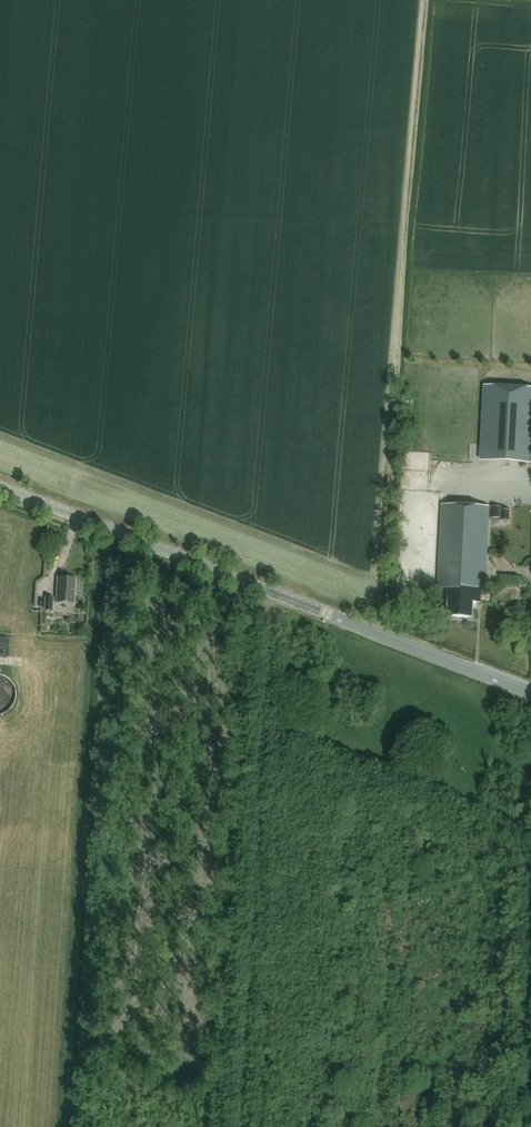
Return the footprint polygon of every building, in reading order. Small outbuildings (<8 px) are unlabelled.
[(484,443),(530,445),(530,391),(486,389),(484,443)] [(448,618),(463,618),(472,619),(473,602),(481,602),(481,588),(483,588),(483,580),(485,580),(488,506),(442,504),(439,587),(450,588),(448,618)] [(506,519),(506,507),(492,507),(491,518),(506,519)] [(72,578),(72,577),(67,576),(66,578),(57,577),(56,602),(73,603),(75,578),(72,578)] [(44,609),(44,611),(53,611),(54,597),(45,596),(45,597),(44,609)] [(2,715),(6,714),(9,712),(11,710),(13,707),(15,705),(17,702),(17,698),(18,695),(18,691),(17,688),(15,685),(14,682),(11,680),(9,677),(6,676),(3,674),(0,674),(0,715),(2,715)]
